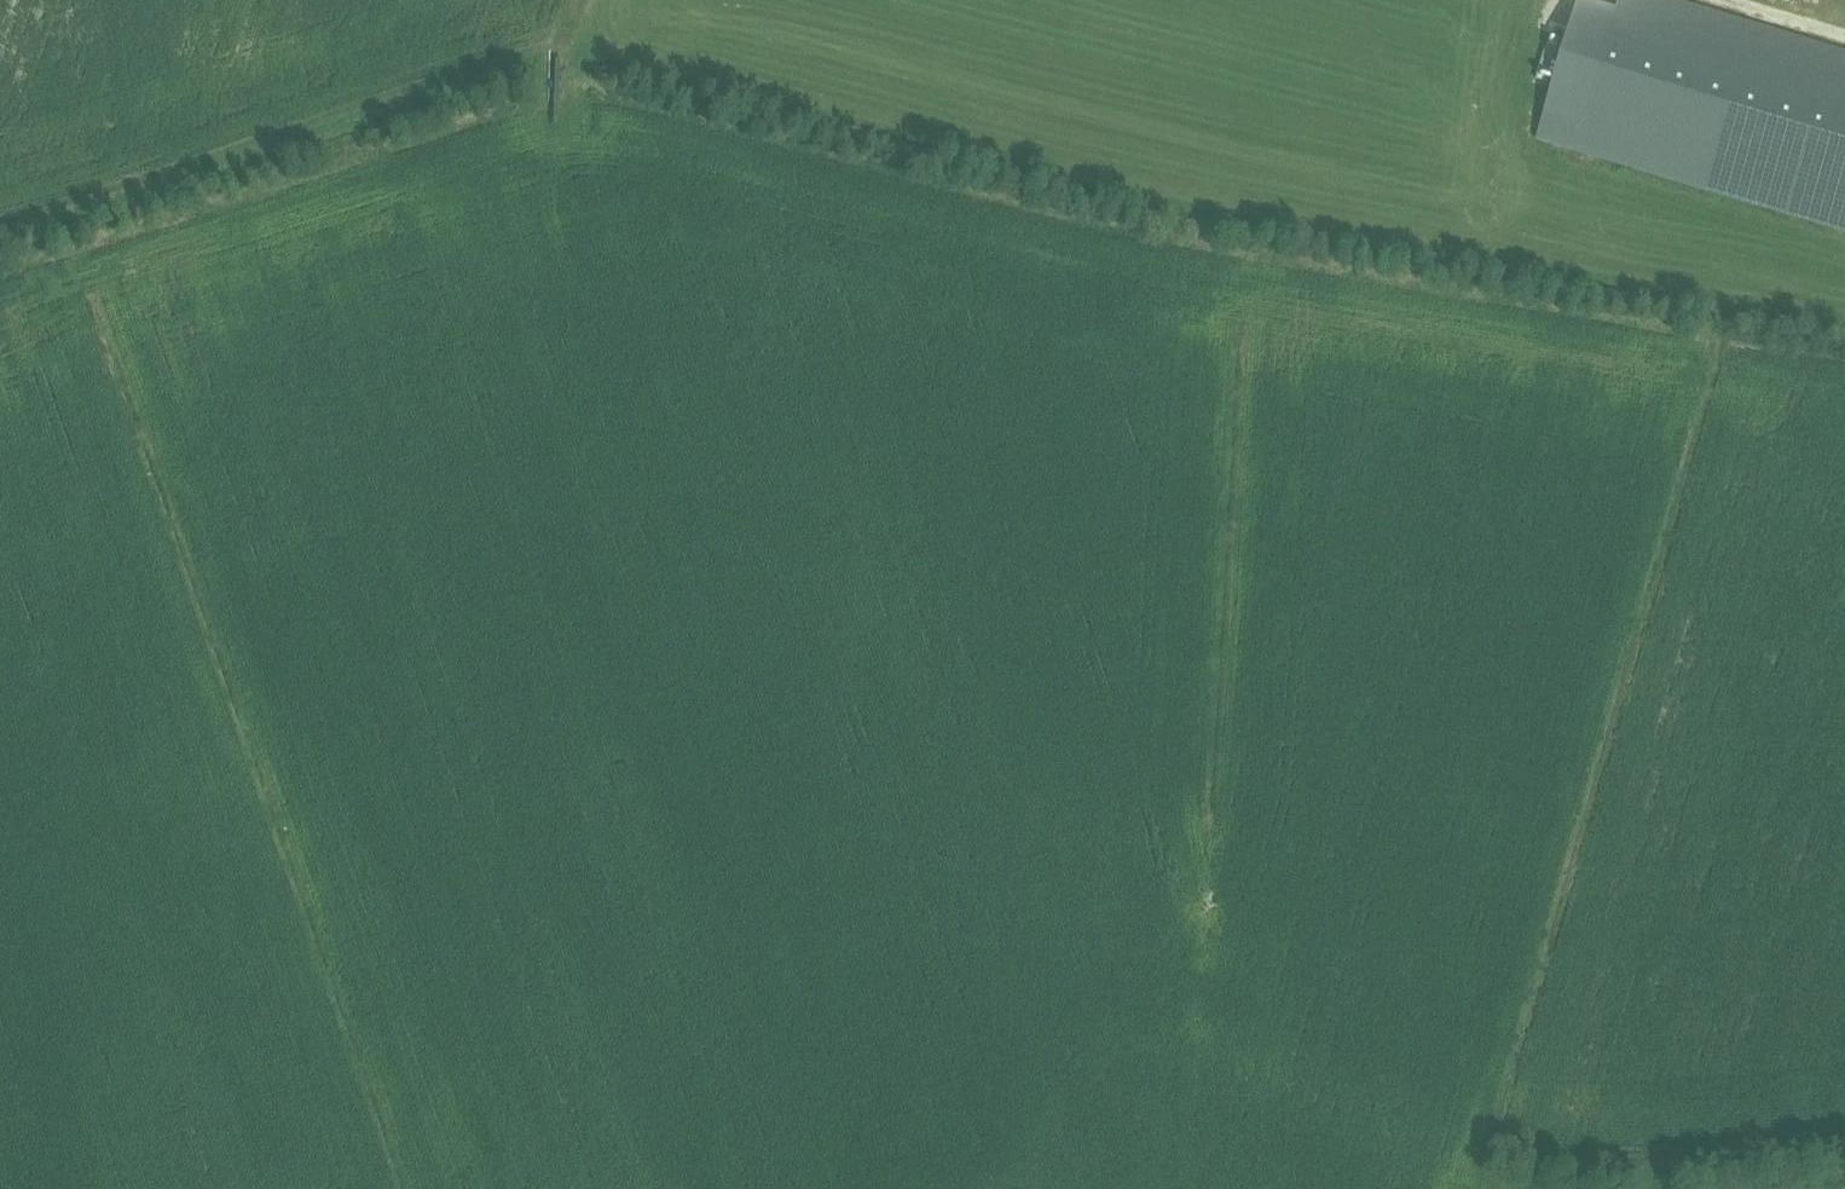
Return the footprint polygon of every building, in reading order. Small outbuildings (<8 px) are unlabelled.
[(1565,136),(1844,224),(1844,46),(1699,0),(1648,0),(1610,120),(1574,108),(1565,136)]
